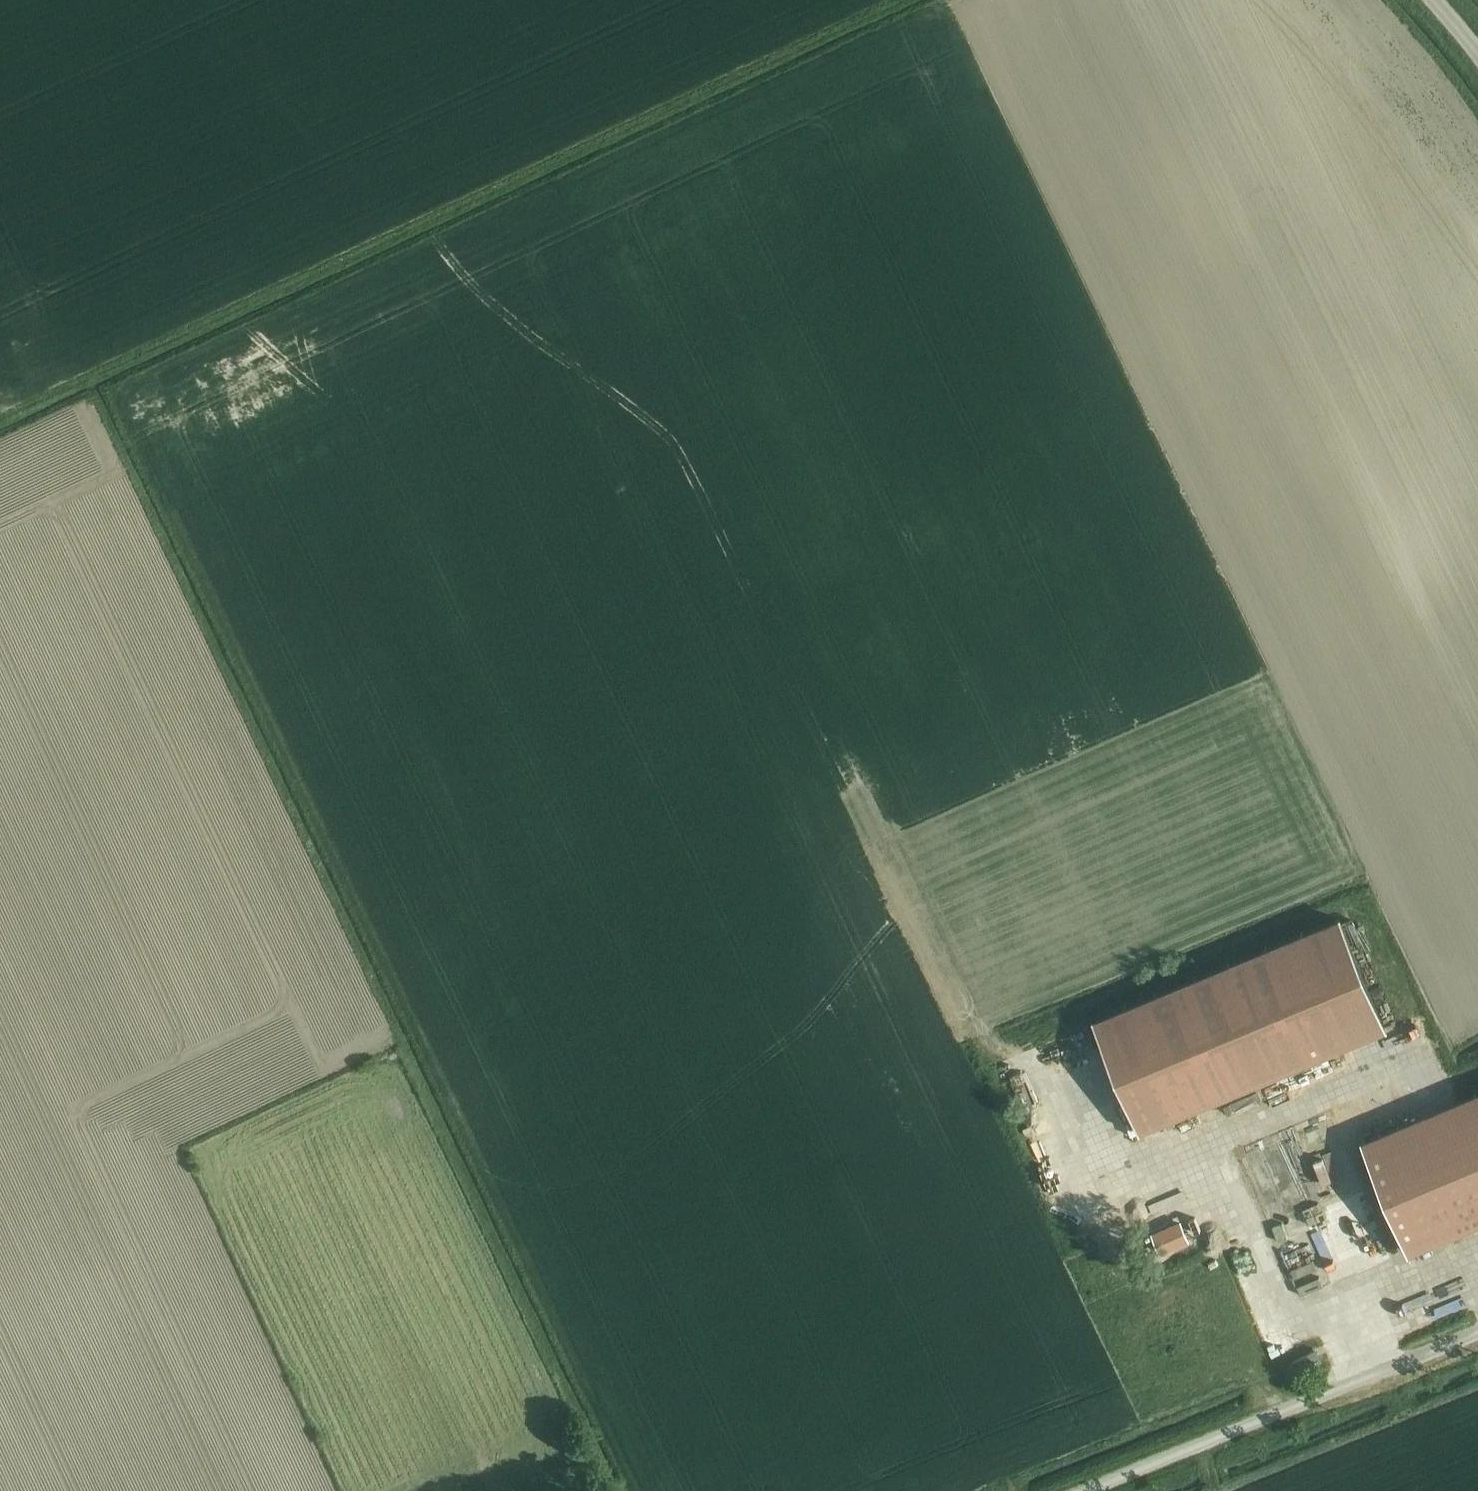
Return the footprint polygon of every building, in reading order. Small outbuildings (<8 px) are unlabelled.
[(1384,1029),(1338,916),(1095,1016),(1142,1129),(1384,1029)] [(1362,1140),(1409,1252),(1477,1223),(1477,1091),(1362,1140)] [(1203,1156),(1216,1150),(1199,1115),(1185,1121),(1203,1156)] [(1344,1164),(1340,1140),(1328,1142),(1325,1121),(1312,1123),(1319,1168),(1344,1164)] [(1283,1182),(1289,1199),(1303,1194),(1298,1177),(1283,1182)] [(1308,1244),(1317,1274),(1341,1267),(1332,1237),(1308,1244)] [(1465,1276),(1437,1289),(1442,1302),(1471,1288),(1465,1276)]
